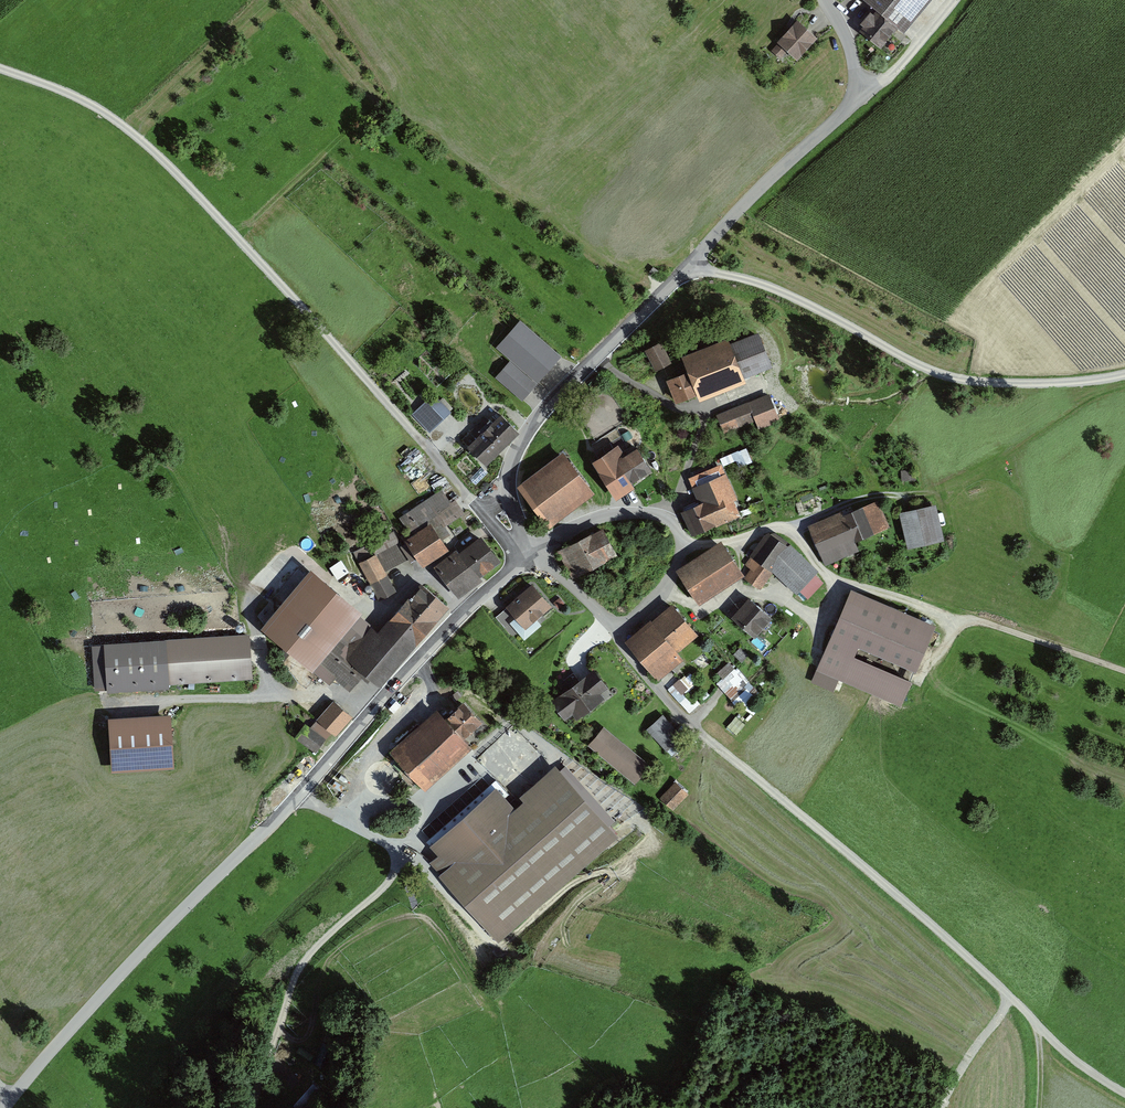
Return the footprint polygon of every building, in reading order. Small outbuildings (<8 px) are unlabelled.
[(876,8),(898,26),(903,31),(929,0),(866,0),(876,8)] [(882,45),(898,26),(876,8),(873,12),(871,10),(861,22),(863,24),(860,27),(882,45)] [(821,40),(802,22),(774,51),(784,61),(791,53),(800,61),(821,40)] [(496,346),(538,382),(561,355),(520,319),(496,346)] [(690,372),(671,380),(680,403),(702,395),(704,401),(752,383),(749,377),(779,366),(765,331),(736,342),(734,336),(691,353),(694,361),(687,364),(690,372)] [(644,349),(656,371),(672,362),(661,340),(644,349)] [(495,376),(523,400),(537,383),(510,360),(495,376)] [(772,393),(718,414),(725,433),(733,430),(732,427),(740,424),(742,428),(758,422),(761,430),(783,421),(772,393)] [(411,413),(429,432),(451,412),(438,398),(432,404),(427,399),(411,413)] [(484,414),(460,437),(483,462),(516,431),(498,412),(490,420),(484,414)] [(625,453),(618,443),(592,460),(616,498),(635,487),(632,481),(652,469),(637,445),(625,453)] [(568,452),(523,486),(555,528),(600,494),(568,452)] [(703,503),(686,510),(696,536),(746,517),(730,475),(697,487),(703,503)] [(392,530),(355,550),(375,599),(393,591),(385,573),(410,558),(413,562),(420,557),(424,565),(453,550),(440,528),(466,512),(457,497),(452,500),(444,487),(403,519),(417,537),(402,545),(392,530)] [(847,512),(816,526),(833,563),(862,551),(859,543),(892,528),(880,501),(848,515),(847,512)] [(940,505),(904,512),(912,549),(948,541),(940,505)] [(607,528),(561,550),(574,579),(620,557),(607,528)] [(793,546),(776,535),(749,578),(766,591),(777,576),(800,596),(823,572),(795,543),(793,546)] [(462,550),(439,567),(459,595),(505,561),(487,537),(464,554),(462,550)] [(722,541),(680,569),(701,601),(744,572),(722,541)] [(338,579),(350,571),(342,560),(331,567),(338,579)] [(264,609),(272,616),(309,573),(301,566),(264,609)] [(368,611),(318,569),(268,628),(333,682),(337,677),(354,692),(367,676),(382,689),(453,605),(426,582),(384,632),(364,615),(368,611)] [(554,606),(537,584),(495,616),(512,638),(554,606)] [(942,627),(857,590),(822,668),(906,705),(917,681),(860,655),(865,645),(923,670),(942,627)] [(776,617),(754,598),(739,616),(761,635),(776,617)] [(657,619),(631,638),(661,677),(687,658),(681,651),(702,635),(679,604),(658,620),(657,619)] [(250,636),(94,644),(97,688),(252,680),(250,636)] [(730,660),(719,671),(725,677),(717,684),(742,708),(760,690),(730,660)] [(614,690),(597,668),(556,700),(573,722),(614,690)] [(680,677),(668,688),(690,712),(697,705),(685,692),(690,688),(680,677)] [(335,701),(318,721),(335,736),(352,717),(335,701)] [(440,708),(395,747),(428,785),(474,745),(467,736),(480,724),(485,720),(468,701),(449,718),(440,708)] [(111,771),(174,767),(171,712),(108,716),(111,771)] [(689,737),(665,712),(648,727),(672,753),(689,737)] [(324,740),(306,727),(297,738),(315,752),(324,740)] [(652,765),(607,727),(593,744),(637,782),(652,765)] [(501,786),(433,843),(449,862),(438,871),(496,940),(621,836),(564,768),(518,806),(501,786)] [(659,797),(673,810),(689,794),(676,781),(659,797)]
